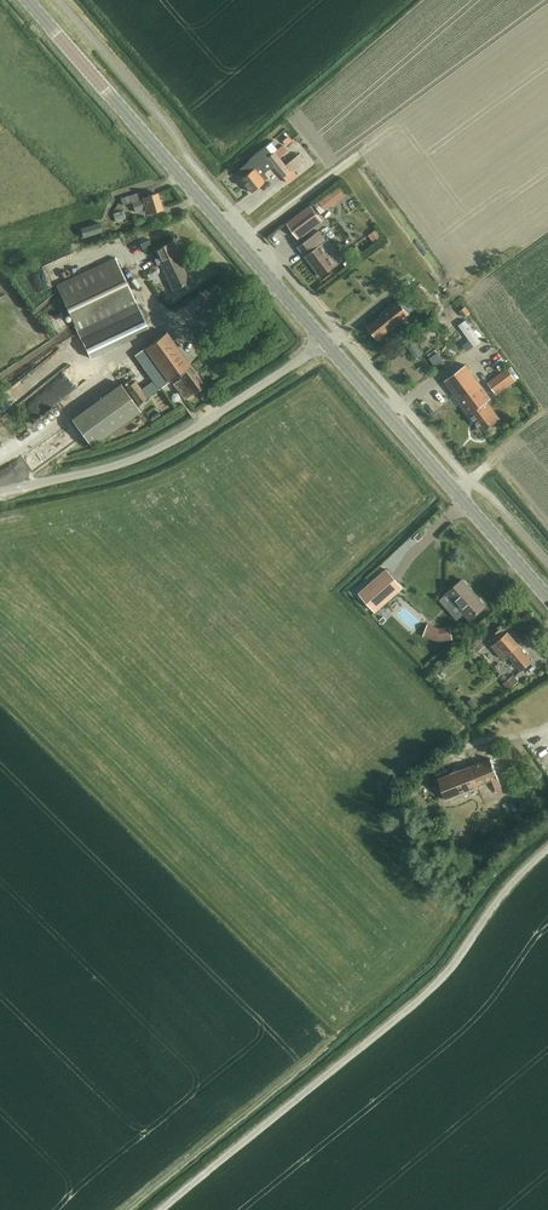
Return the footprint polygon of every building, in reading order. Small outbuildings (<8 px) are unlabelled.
[(249,160),(237,169),(243,176),(240,179),(251,192),(263,182),(262,180),(266,177),(264,174),(272,166),(276,171),(277,170),(283,177),(303,160),(297,154),(284,165),(279,158),(287,150),(282,144),(272,153),(265,145),(248,159),(249,160)] [(356,180),(330,194),(336,204),(362,190),(356,180)] [(131,203),(135,213),(146,209),(147,213),(163,208),(158,192),(143,197),(141,192),(121,198),(123,205),(131,203)] [(328,199),(318,206),(323,213),(333,206),(328,199)] [(311,205),(287,223),(299,239),(323,220),(311,205)] [(83,213),(73,221),(78,228),(89,220),(83,213)] [(81,227),(84,237),(103,231),(100,221),(81,227)] [(390,223),(380,228),(385,237),(394,232),(390,223)] [(306,256),(305,256),(321,277),(344,259),(328,238),(326,240),(319,231),(298,246),(306,256)] [(172,289),(189,281),(171,241),(153,249),(157,257),(153,259),(156,265),(160,263),(172,289)] [(78,334),(137,306),(114,258),(55,287),(78,334)] [(379,338),(392,327),(393,328),(410,313),(398,299),(381,314),(382,315),(369,326),(379,338)] [(460,311),(464,317),(469,313),(465,308),(460,311)] [(98,352),(135,335),(127,317),(90,334),(98,352)] [(137,404),(179,373),(191,365),(165,330),(134,354),(151,377),(139,387),(121,362),(112,369),(121,382),(71,418),(91,445),(141,409),(137,404)] [(503,339),(494,346),(500,354),(509,347),(503,339)] [(204,383),(191,365),(179,373),(181,376),(172,382),(184,398),(204,383)] [(482,430),(499,418),(486,401),(491,397),(466,365),(445,380),(482,430)] [(498,396),(510,388),(503,378),(491,387),(498,396)] [(424,554),(433,562),(449,545),(440,536),(424,554)] [(359,593),(375,611),(403,587),(387,569),(359,593)] [(469,620),(484,606),(461,580),(445,594),(469,620)] [(438,641),(451,639),(449,627),(440,629),(439,629),(428,624),(424,636),(438,641)] [(494,639),(497,642),(492,646),(503,659),(507,655),(521,671),(532,662),(517,646),(518,645),(507,632),(505,634),(501,629),(489,639),(491,642),(494,639)] [(515,681),(524,685),(528,674),(520,671),(515,681)] [(497,791),(502,789),(491,758),(439,779),(447,800),(475,789),(476,792),(495,785),(497,791)]
